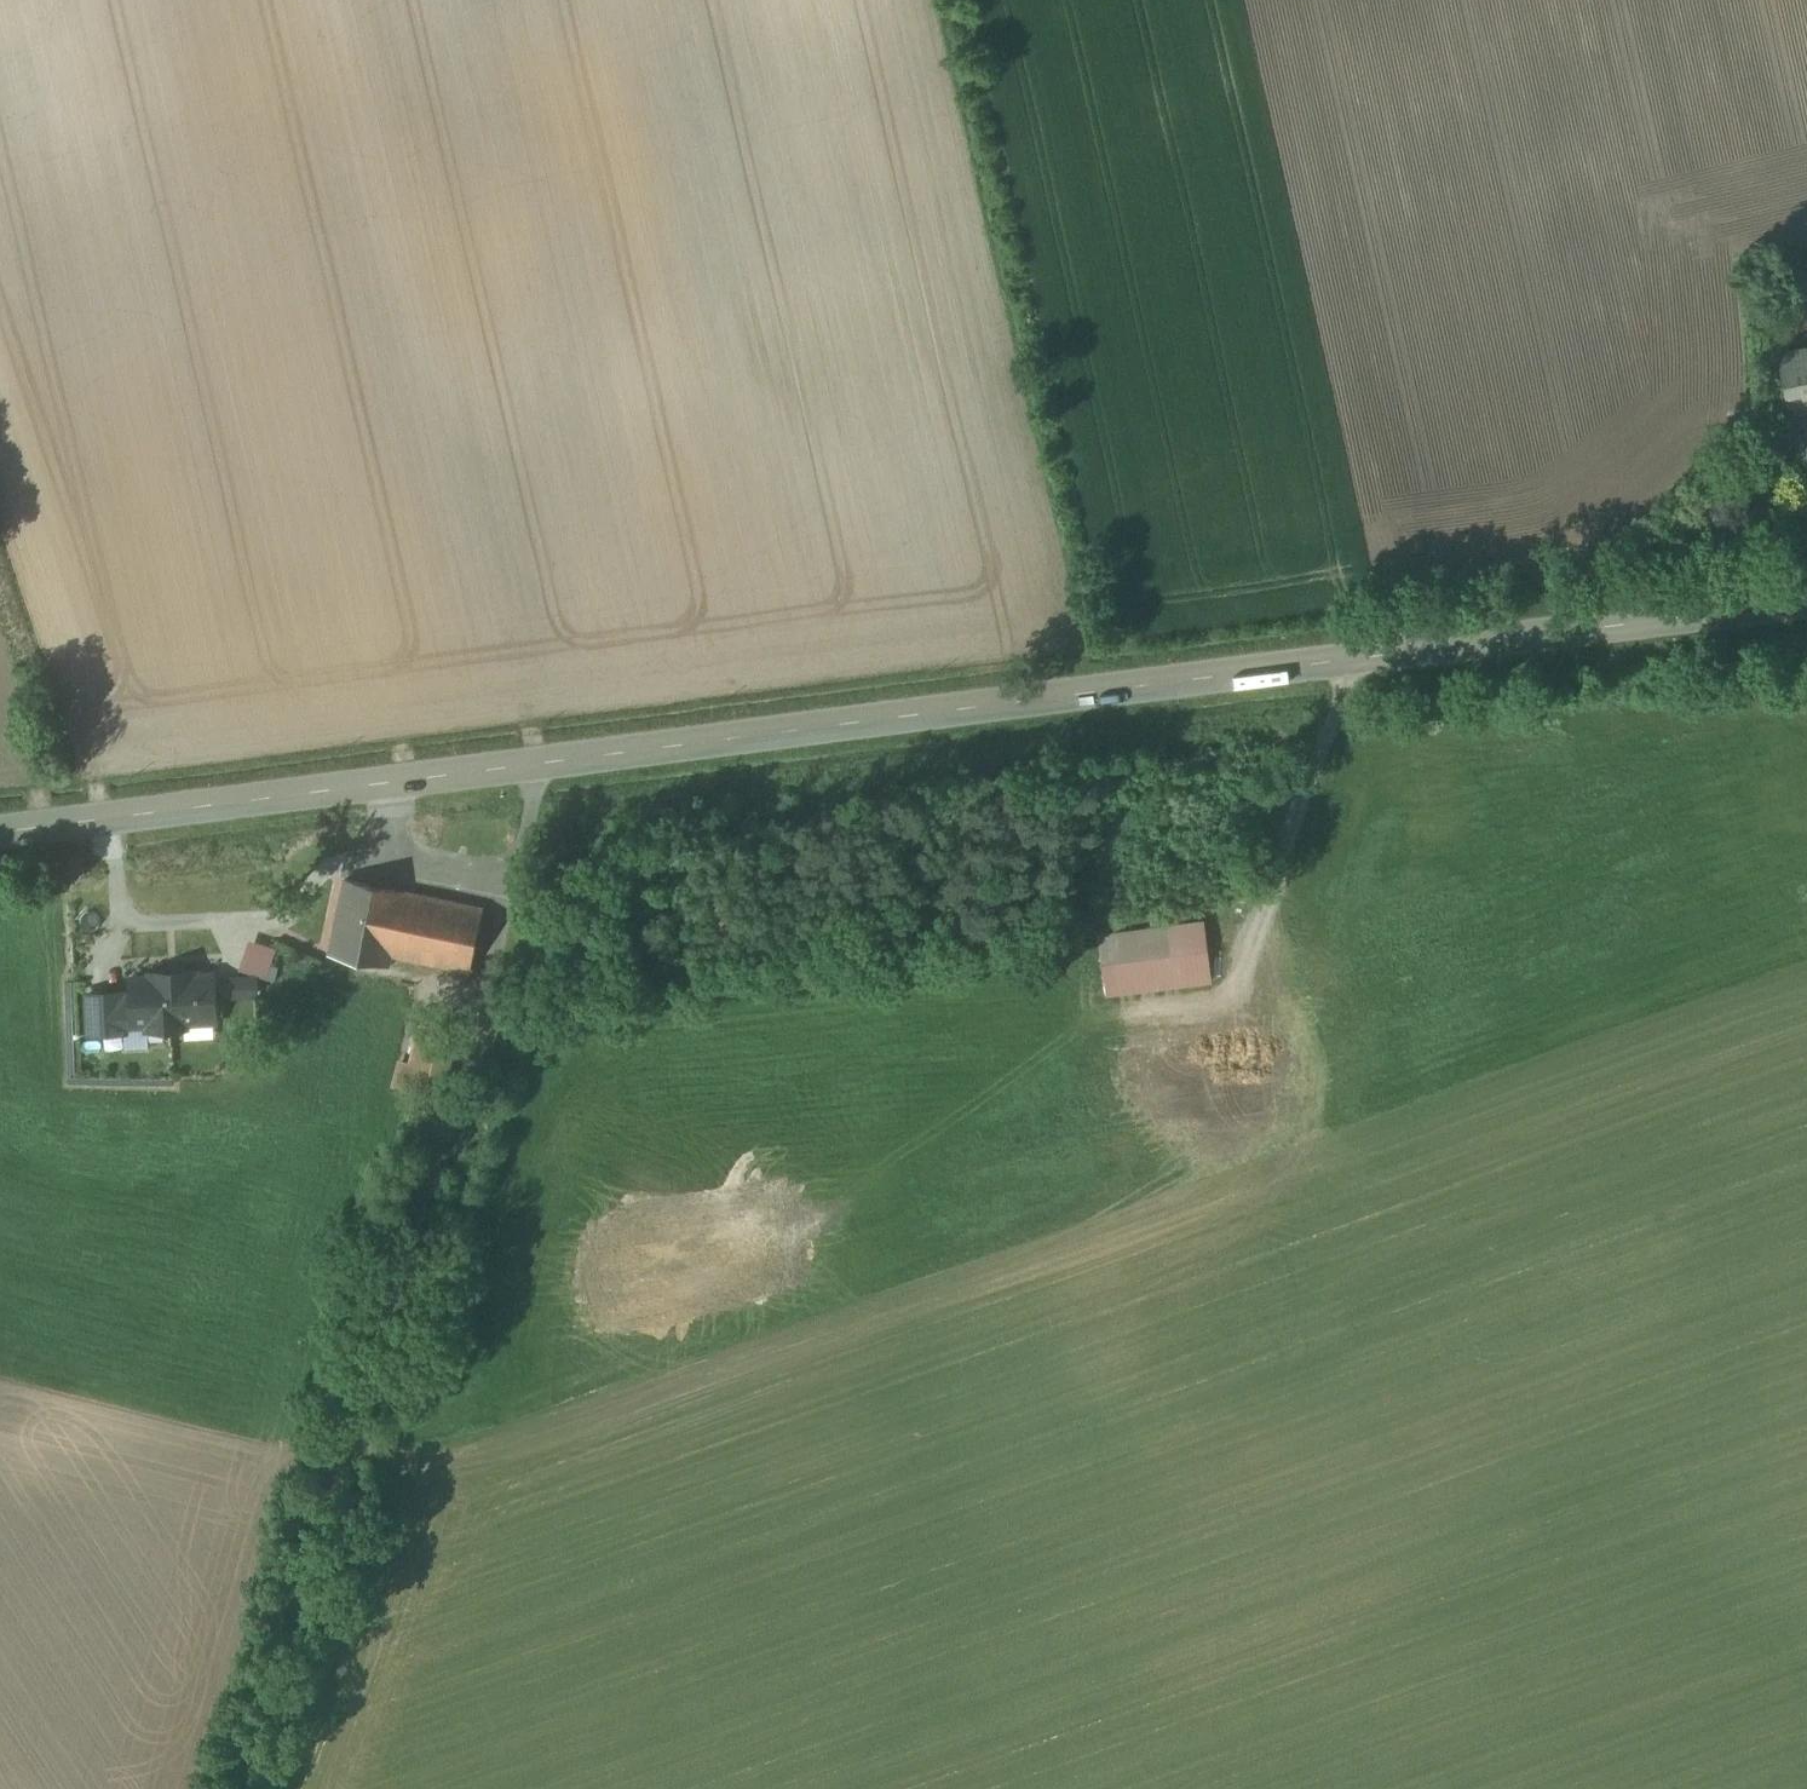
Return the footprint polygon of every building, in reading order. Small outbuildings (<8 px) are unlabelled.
[(1778,355),(1788,412),(1806,409),(1806,350),(1778,355)] [(392,954),(470,971),(484,910),(345,880),(332,955),(389,968),(392,954)] [(1198,925),(1099,937),(1106,990),(1205,977),(1198,925)] [(132,994),(123,995),(124,1025),(148,1024),(148,1030),(186,1028),(185,1022),(216,1021),(216,1010),(222,1010),(221,993),(214,993),(214,976),(195,976),(195,972),(152,973),(152,979),(131,979),(132,994)] [(91,1033),(125,1031),(124,1025),(123,995),(123,992),(89,994),(91,1033)]
